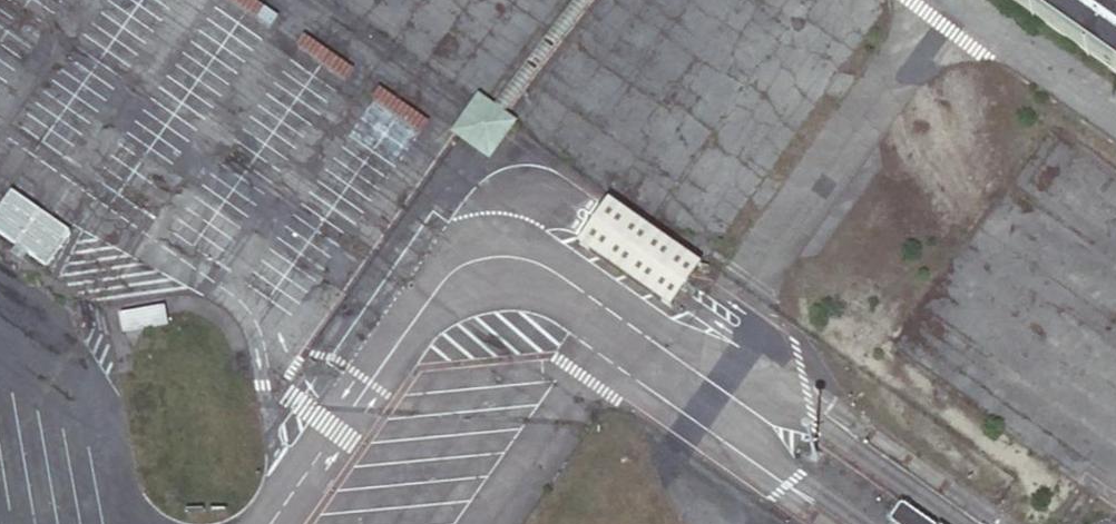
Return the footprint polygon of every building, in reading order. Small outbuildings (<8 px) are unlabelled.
[(1115,28),(1115,0),(1077,0),(1115,28)] [(518,122),(478,94),(450,133),(490,162),(518,122)] [(11,192),(0,208),(0,235),(46,267),(69,232),(11,192)] [(672,308),(701,265),(609,201),(580,244),(672,308)] [(903,500),(887,520),(893,523),(937,523),(903,500)]
